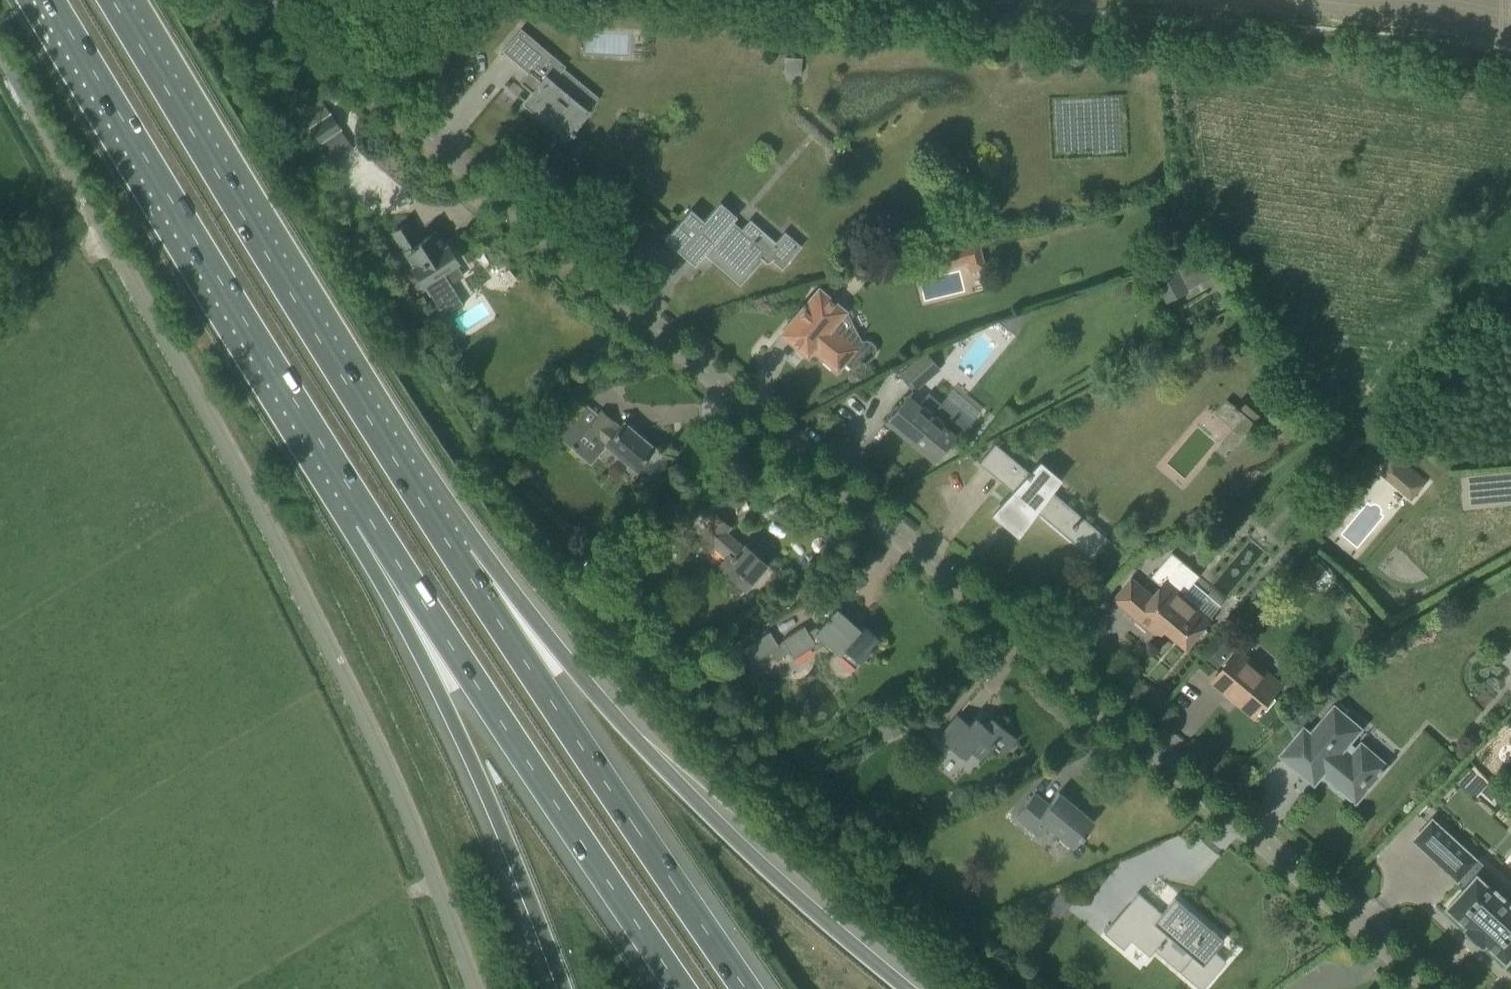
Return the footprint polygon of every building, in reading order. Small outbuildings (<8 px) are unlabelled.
[(563,66),(520,29),(501,51),(528,73),(518,85),(529,94),(522,103),(550,126),(546,131),(560,143),(587,111),(551,81),(563,66)] [(339,129),(320,100),(300,113),(310,127),(309,128),(319,143),(339,129)] [(784,231),(764,254),(753,244),(755,241),(753,239),(753,240),(731,221),(735,216),(719,202),(703,221),(690,210),(664,239),(694,265),(703,254),(739,285),(765,255),(781,269),(801,246),(784,231)] [(444,317),(463,305),(442,271),(456,262),(446,246),(444,247),(434,232),(418,242),(407,224),(393,233),(414,267),(413,268),(411,272),(417,280),(421,280),(444,317)] [(979,242),(927,254),(931,271),(966,262),(969,272),(985,268),(979,242)] [(1177,267),(1155,278),(1167,303),(1189,292),(1177,267)] [(779,333),(798,349),(807,356),(812,350),(836,371),(844,362),(851,368),(858,364),(859,365),(864,363),(863,362),(870,359),(874,355),(875,350),(875,345),(871,341),(866,339),(861,340),(847,311),(836,303),(818,288),(779,333)] [(940,368),(926,352),(900,374),(913,390),(940,368)] [(952,415),(928,395),(929,394),(928,393),(917,406),(909,398),(910,398),(907,396),(887,421),(933,459),(945,444),(951,449),(952,448),(951,447),(969,426),(955,414),(956,413),(955,412),(952,415)] [(1257,424),(1227,399),(1216,413),(1234,429),(1216,450),(1227,459),(1257,424)] [(559,410),(546,426),(571,448),(585,432),(559,410)] [(653,447),(623,422),(619,427),(600,411),(586,428),(634,469),(653,447)] [(1040,416),(1029,425),(1036,433),(1047,424),(1040,416)] [(994,443),(991,447),(978,463),(1009,489),(990,511),(1017,534),(1036,511),(1039,515),(1038,516),(1069,542),(1070,540),(1091,559),(1109,538),(1051,490),(1061,478),(1039,460),(1028,472),(994,443)] [(1411,498),(1426,481),(1395,455),(1381,472),(1411,498)] [(744,588),(765,564),(743,545),(741,547),(724,532),(728,527),(716,516),(696,539),(708,550),(713,544),(727,556),(719,565),(744,588)] [(1128,584),(1115,599),(1150,628),(1160,637),(1166,629),(1187,647),(1200,632),(1212,618),(1184,594),(1200,576),(1196,573),(1172,552),(1152,576),(1163,586),(1156,595),(1133,577),(1128,584)] [(835,607),(814,632),(839,654),(842,650),(858,664),(879,639),(863,625),(860,629),(835,607)] [(776,644),(768,631),(742,647),(752,663),(770,651),(775,659),(788,651),(791,656),(813,642),(803,625),(781,639),(782,641),(776,644)] [(1256,717),(1284,684),(1266,669),(1265,671),(1239,650),(1213,681),(1256,717)] [(1295,739),(1282,754),(1304,773),(1316,783),(1324,774),(1350,797),(1356,802),(1367,788),(1389,762),(1362,740),(1356,747),(1350,741),(1362,728),(1335,705),(1312,732),(1306,726),(1298,734),(1295,739)] [(1016,739),(990,717),(984,725),(975,717),(968,725),(956,714),(938,736),(964,757),(970,750),(980,757),(991,744),(1003,755),(1016,739)] [(1093,822),(1058,792),(1048,804),(1034,793),(1014,816),(1038,836),(1047,825),(1072,847),(1093,822)] [(1498,888),(1497,890),(1472,867),(1478,860),(1448,832),(1433,818),(1413,840),(1458,881),(1461,878),(1468,885),(1448,907),(1469,925),(1468,927),(1485,943),(1487,942),(1507,961),(1510,957),(1510,900),(1498,888)] [(1104,932),(1123,949),(1128,943),(1131,940),(1149,955),(1167,935),(1191,956),(1179,971),(1200,988),(1201,988),(1226,961),(1214,951),(1224,940),(1174,898),(1159,915),(1154,911),(1156,908),(1138,892),(1132,899),(1131,900),(1131,901),(1131,902),(1131,903),(1131,904),(1132,905),(1143,915),(1146,917),(1130,937),(1127,934),(1115,925),(1115,924),(1114,924),(1113,924),(1112,924),(1111,924),(1110,924),(1110,925),(1104,932)]
